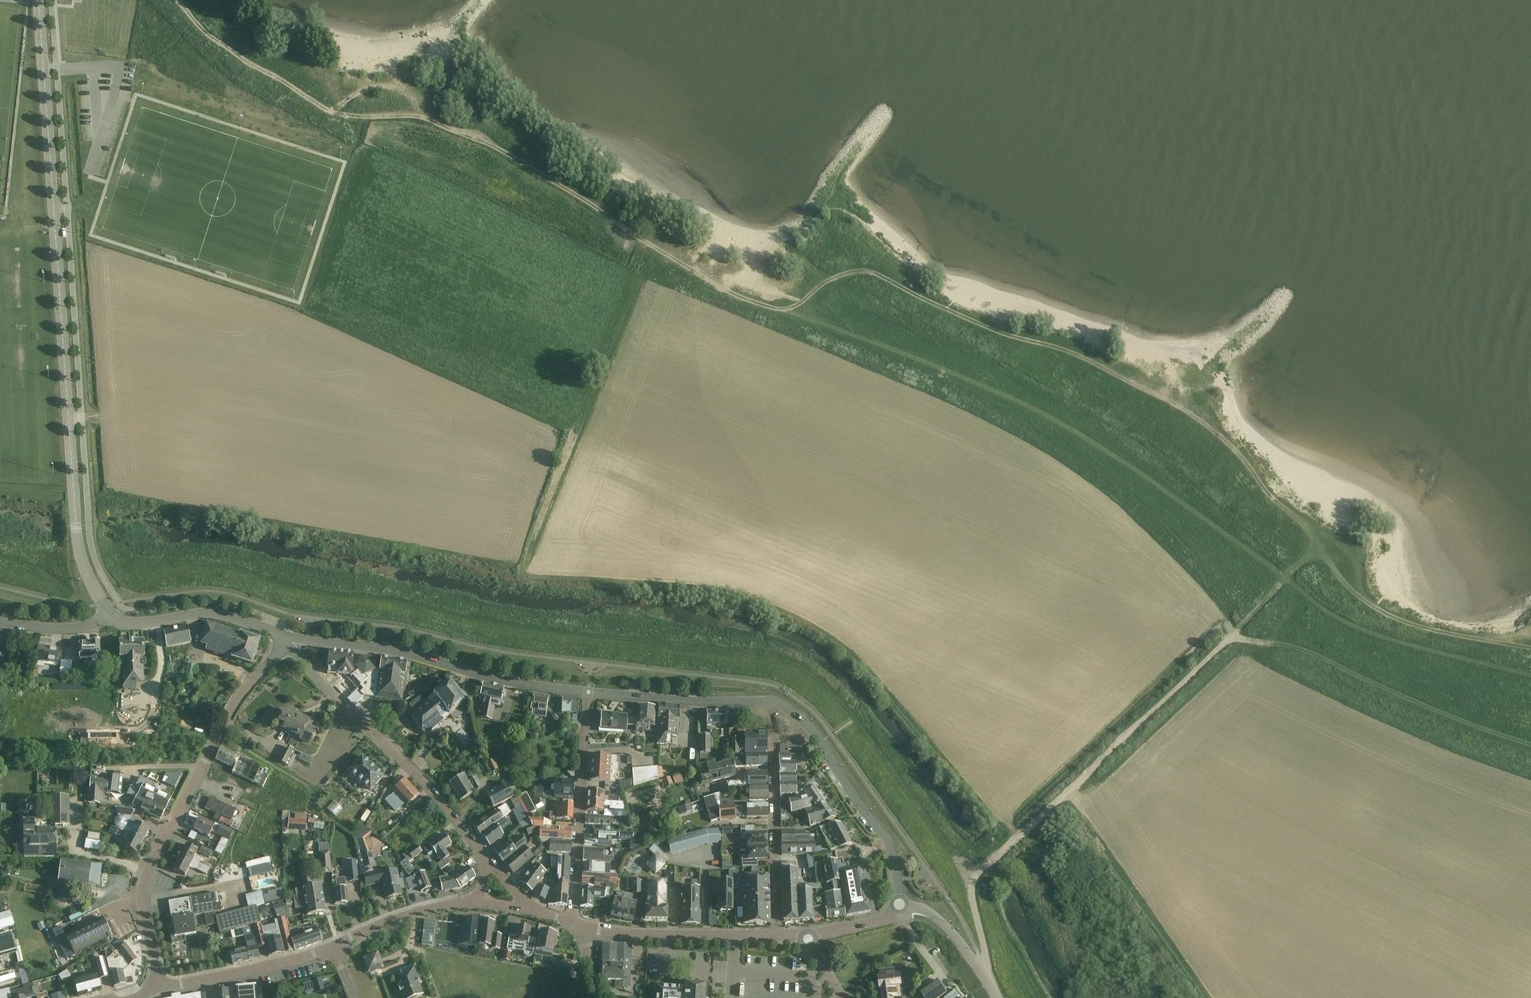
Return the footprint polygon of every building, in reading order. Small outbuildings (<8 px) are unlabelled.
[(205,650),(252,665),(261,639),(210,622),(209,626),(206,625),(199,644),(207,646),(205,650)] [(167,647),(191,643),(188,626),(163,631),(167,647)] [(3,669),(11,636),(0,633),(0,668),(3,669)] [(79,643),(80,660),(100,659),(100,641),(91,642),(91,643),(79,643)] [(120,659),(122,659),(123,682),(143,681),(143,658),(144,658),(143,641),(119,642),(120,659)] [(56,663),(58,649),(39,646),(37,659),(56,663)] [(352,655),(329,653),(327,668),(337,669),(337,675),(350,676),(352,655)] [(334,686),(353,706),(363,696),(376,698),(401,702),(407,662),(382,659),(380,670),(375,669),(374,657),(361,655),(355,667),(351,677),(344,677),(334,686)] [(192,680),(195,665),(188,664),(185,678),(192,680)] [(449,682),(414,710),(420,719),(415,723),(425,735),(466,703),(464,701),(468,698),(463,691),(459,694),(449,682)] [(483,710),(494,712),(495,707),(500,708),(500,706),(501,706),(502,702),(504,688),(483,684),(480,697),(485,698),(483,710)] [(532,715),(537,716),(538,711),(546,713),(549,697),(534,694),(531,710),(532,710),(532,715)] [(567,713),(567,728),(576,728),(577,713),(578,698),(562,698),(561,713),(567,713)] [(679,706),(658,705),(657,735),(666,736),(678,736),(679,706)] [(631,717),(631,727),(654,728),(655,727),(656,708),(639,707),(638,716),(637,716),(637,717),(631,717)] [(300,739),(310,744),(317,731),(307,726),(310,720),(303,717),(302,718),(284,710),(276,725),(301,737),(300,739)] [(707,725),(726,725),(726,712),(707,712),(707,725)] [(602,713),(602,729),(609,729),(609,731),(626,731),(626,726),(631,727),(631,717),(627,717),(627,716),(613,716),(613,714),(602,713)] [(731,738),(732,754),(738,753),(738,751),(744,751),(744,753),(767,752),(766,733),(744,733),(744,742),(738,742),(738,738),(731,738)] [(666,736),(657,735),(656,744),(666,745),(666,736)] [(698,736),(700,760),(711,760),(710,753),(712,753),(710,735),(698,736)] [(83,738),(83,755),(114,754),(113,738),(83,738)] [(734,757),(736,766),(767,765),(766,753),(745,754),(745,755),(734,757)] [(227,765),(220,780),(233,786),(228,798),(246,806),(251,795),(258,780),(260,776),(272,783),(277,773),(245,755),(240,764),(243,766),(240,771),(227,765)] [(590,768),(618,769),(619,764),(615,764),(616,756),(591,755),(590,768)] [(779,755),(779,773),(796,773),(796,762),(791,763),(791,755),(779,755)] [(631,766),(631,756),(622,756),(623,766),(631,766)] [(370,789),(383,776),(363,757),(349,770),(370,789)] [(494,760),(487,762),(488,765),(485,765),(488,772),(490,772),(491,773),(498,770),(494,760)] [(698,769),(701,783),(735,776),(732,762),(715,766),(715,765),(698,769)] [(618,775),(618,769),(590,768),(590,781),(609,782),(610,782),(614,782),(615,775),(618,775)] [(727,783),(728,791),(747,787),(747,786),(767,785),(767,772),(743,773),(743,780),(727,783)] [(449,783),(460,801),(482,788),(475,777),(468,781),(463,774),(449,783)] [(779,775),(779,783),(796,782),(796,774),(779,775)] [(109,791),(121,793),(123,777),(111,775),(109,791)] [(99,790),(107,790),(107,778),(91,778),(90,790),(99,790)] [(138,795),(165,809),(170,799),(149,788),(152,783),(141,778),(135,788),(131,786),(127,794),(137,795),(138,795)] [(405,803),(407,805),(419,794),(405,779),(393,790),(395,792),(390,797),(400,808),(402,805),(405,803)] [(573,796),(574,781),(554,780),(553,795),(573,796)] [(485,794),(493,808),(518,794),(514,786),(510,789),(506,781),(494,788),(495,789),(485,794)] [(796,794),(796,782),(779,783),(779,794),(796,794)] [(533,785),(534,797),(543,797),(543,785),(533,785)] [(749,801),(767,800),(767,786),(749,787),(749,801)] [(789,800),(791,812),(814,806),(814,807),(822,802),(811,787),(804,792),(803,790),(795,795),(796,798),(789,800)] [(327,791),(320,805),(329,810),(337,796),(327,791)] [(610,792),(604,792),(588,791),(587,801),(618,803),(619,797),(610,796),(610,792)] [(99,804),(100,793),(89,792),(89,804),(99,804)] [(520,806),(526,816),(536,811),(526,792),(516,798),(520,806)] [(704,799),(707,812),(718,809),(718,807),(734,806),(733,799),(719,801),(719,794),(715,795),(715,796),(704,799)] [(133,805),(160,819),(165,809),(138,795),(133,805)] [(51,796),(51,807),(60,806),(60,817),(70,817),(69,796),(51,796)] [(235,809),(210,797),(205,809),(230,820),(235,809)] [(510,800),(515,809),(520,806),(516,798),(516,797),(510,800)] [(610,810),(614,810),(613,817),(627,818),(627,817),(624,803),(618,803),(587,801),(587,811),(603,812),(603,806),(610,807),(610,810)] [(480,834),(494,823),(510,812),(506,804),(496,810),(491,813),(486,816),(474,826),(480,834)] [(549,819),(572,820),(573,804),(555,804),(555,812),(549,812),(549,819)] [(768,817),(767,805),(746,806),(747,814),(742,814),(742,807),(734,807),(734,806),(718,807),(718,809),(707,812),(710,821),(719,819),(720,820),(724,820),(724,819),(735,818),(742,817),(747,817),(747,818),(768,817)] [(810,826),(835,818),(825,805),(805,811),(810,826)] [(60,806),(51,807),(51,825),(70,825),(70,817),(60,817),(60,806)] [(149,829),(136,822),(132,829),(127,826),(128,825),(128,824),(128,822),(127,821),(130,820),(135,810),(115,807),(119,817),(118,817),(117,818),(116,819),(116,820),(115,821),(115,823),(115,824),(115,825),(115,826),(116,827),(117,828),(118,829),(119,829),(142,841),(145,835),(147,836),(148,832),(148,831),(149,829)] [(305,831),(307,815),(295,814),(295,819),(289,818),(288,829),(305,831)] [(585,824),(599,825),(599,824),(610,824),(610,817),(586,816),(585,824)] [(25,856),(38,856),(38,829),(40,829),(40,817),(24,817),(25,856)] [(209,836),(211,831),(217,835),(221,828),(200,817),(194,829),(209,836)] [(482,835),(490,846),(504,835),(499,828),(507,822),(504,818),(495,825),(482,835)] [(540,818),(528,818),(536,836),(539,836),(539,838),(549,839),(552,839),(567,840),(567,839),(570,840),(571,829),(543,828),(543,819),(540,819),(540,818)] [(830,850),(851,845),(839,823),(819,828),(830,850)] [(525,828),(528,835),(535,832),(531,825),(525,828)] [(717,826),(665,840),(669,854),(721,840),(717,826)] [(221,834),(231,842),(236,835),(225,827),(221,834)] [(747,838),(747,847),(767,846),(767,833),(755,834),(754,827),(740,827),(741,839),(747,838)] [(40,829),(38,829),(38,856),(57,856),(57,842),(58,842),(58,838),(57,838),(57,830),(40,829)] [(140,847),(142,841),(119,829),(116,834),(127,840),(123,847),(136,854),(137,852),(139,852),(140,848),(140,847)] [(100,841),(101,834),(89,832),(88,839),(100,841)] [(781,832),(781,843),(809,842),(809,837),(809,834),(805,834),(805,832),(781,832)] [(437,865),(441,870),(450,864),(446,859),(450,856),(444,848),(450,844),(444,834),(429,845),(430,845),(424,850),(428,855),(434,851),(441,862),(437,865)] [(607,846),(611,846),(612,837),(584,836),(584,844),(598,845),(598,844),(607,845),(607,846)] [(503,862),(503,863),(524,846),(527,844),(521,837),(512,845),(508,840),(494,852),(503,862)] [(781,843),(781,855),(815,854),(814,837),(809,837),(809,842),(781,843)] [(567,840),(552,839),(552,841),(551,841),(550,850),(557,851),(557,852),(570,852),(570,842),(567,842),(567,840)] [(370,848),(375,847),(373,840),(358,846),(361,877),(364,876),(366,886),(383,883),(386,898),(389,898),(389,899),(390,900),(394,899),(395,898),(395,896),(401,895),(400,889),(403,888),(402,881),(398,881),(396,871),(381,874),(381,871),(376,872),(374,865),(375,865),(372,852),(371,852),(370,848)] [(318,843),(320,874),(331,873),(329,842),(318,843)] [(204,865),(198,863),(200,860),(194,857),(198,850),(186,844),(180,857),(186,860),(191,863),(197,865),(195,869),(200,872),(202,868),(204,865)] [(645,846),(663,864),(668,859),(659,850),(653,844),(645,846)] [(535,858),(545,848),(542,845),(532,855),(535,858)] [(213,851),(202,846),(199,853),(209,858),(213,851)] [(402,854),(409,865),(414,862),(412,858),(421,852),(417,846),(407,852),(407,851),(402,854)] [(504,864),(513,874),(525,862),(526,863),(528,862),(526,860),(527,859),(529,861),(534,857),(524,846),(503,863),(504,864)] [(767,846),(747,847),(747,856),(741,856),(742,867),(758,867),(758,860),(768,859),(767,846)] [(583,861),(608,862),(609,857),(610,857),(611,848),(604,848),(604,849),(583,848),(583,861)] [(828,862),(822,863),(826,883),(832,882),(834,893),(823,894),(826,919),(845,916),(844,916),(845,916),(839,871),(837,862),(836,860),(835,860),(833,853),(826,854),(828,862)] [(173,869),(185,875),(189,868),(195,869),(197,865),(191,863),(186,860),(180,857),(173,869)] [(557,881),(568,882),(568,878),(569,878),(570,858),(551,857),(551,868),(557,868),(557,878),(557,881)] [(247,868),(252,867),(253,875),(274,872),(272,858),(246,861),(247,868)] [(61,860),(58,883),(91,887),(92,879),(101,880),(103,865),(61,860)] [(326,911),(321,884),(309,886),(306,863),(299,864),(302,888),(295,890),(296,896),(293,897),(295,909),(306,908),(307,915),(326,911)] [(781,870),(783,921),(798,921),(797,890),(796,877),(796,870),(796,869),(796,863),(781,863),(781,870)] [(582,874),(617,876),(617,871),(610,871),(610,865),(583,864),(582,874)] [(202,868),(200,872),(206,875),(208,872),(208,871),(210,868),(204,866),(204,865),(202,868)] [(531,891),(546,872),(536,865),(521,883),(526,887),(525,888),(529,891),(530,890),(531,891)] [(665,866),(666,874),(674,873),(673,865),(665,866)] [(459,886),(460,887),(474,876),(468,866),(459,872),(455,876),(453,877),(440,880),(442,890),(459,886)] [(859,866),(839,871),(845,916),(870,912),(859,866)] [(333,888),(335,904),(347,903),(345,887),(344,883),(355,882),(354,871),(346,872),(347,877),(344,878),(336,879),(337,888),(333,888)] [(424,890),(426,892),(429,890),(430,888),(431,887),(424,871),(406,879),(410,889),(419,886),(421,891),(424,890)] [(613,887),(614,887),(614,886),(616,886),(617,876),(582,874),(582,883),(594,884),(594,886),(613,887)] [(769,875),(742,876),(743,923),(770,923),(769,875)] [(629,894),(641,894),(641,882),(628,877),(629,894)] [(549,895),(568,896),(568,887),(568,882),(557,881),(549,881),(549,895)] [(718,895),(732,895),(732,881),(716,881),(716,895),(718,895)] [(811,889),(819,889),(819,883),(805,884),(805,890),(797,890),(798,921),(798,920),(821,919),(820,907),(812,908),(811,889)] [(54,907),(65,909),(67,896),(68,886),(58,885),(56,896),(55,896),(54,907)] [(545,900),(549,889),(538,885),(534,896),(545,900)] [(609,899),(613,887),(594,886),(594,887),(581,887),(580,907),(592,907),(592,897),(603,898),(609,899)] [(698,925),(699,887),(681,886),(680,924),(698,925)] [(666,888),(647,888),(646,907),(645,907),(645,919),(667,919),(667,908),(666,908),(666,888)] [(265,904),(283,899),(281,890),(267,894),(268,896),(263,897),(265,904)] [(169,928),(171,942),(185,939),(184,936),(196,934),(193,916),(204,914),(206,926),(217,924),(219,934),(260,922),(256,907),(265,904),(261,891),(245,895),(248,908),(216,917),(215,912),(221,911),(218,893),(190,898),(168,902),(172,927),(169,928)] [(611,917),(631,921),(635,903),(631,902),(633,895),(617,892),(615,900),(614,899),(611,917)] [(548,905),(567,906),(568,896),(549,895),(548,895),(548,905)] [(718,911),(732,910),(732,895),(718,895),(718,911)] [(277,913),(278,919),(287,917),(286,911),(277,913)] [(111,937),(102,918),(66,936),(75,955),(111,937)] [(460,926),(458,944),(475,946),(478,920),(465,918),(464,926),(460,926)] [(285,952),(280,930),(278,920),(274,921),(276,930),(263,933),(264,940),(267,956),(285,952)] [(422,920),(421,945),(434,945),(435,920),(422,920)] [(490,949),(500,950),(502,935),(493,934),(494,921),(481,920),(479,935),(478,944),(491,946),(490,949)] [(263,945),(259,924),(251,925),(256,947),(263,945)] [(304,933),(308,945),(322,941),(316,925),(310,927),(311,931),(304,933)] [(525,956),(526,957),(527,957),(528,957),(529,957),(530,957),(531,957),(532,956),(532,955),(533,955),(533,954),(536,940),(528,938),(530,928),(517,926),(515,936),(509,935),(507,950),(514,951),(514,950),(524,952),(524,953),(524,954),(524,955),(525,955),(525,956)] [(280,930),(285,952),(285,953),(292,951),(287,929),(283,929),(280,930)] [(542,957),(551,959),(557,934),(540,930),(535,951),(533,959),(541,960),(542,957)] [(15,946),(11,933),(0,936),(0,951),(15,946)] [(258,958),(256,947),(253,933),(244,936),(247,949),(241,950),(239,951),(230,953),(233,964),(258,958)] [(295,950),(308,945),(304,933),(291,938),(295,950)] [(107,959),(114,987),(125,984),(122,970),(137,959),(125,945),(121,939),(105,949),(107,959)] [(631,944),(602,943),(600,980),(614,981),(613,987),(629,987),(631,944)] [(369,973),(370,973),(378,970),(382,969),(383,968),(383,967),(383,966),(379,956),(378,954),(378,953),(377,953),(376,953),(374,954),(368,956),(363,959),(363,961),(367,971),(367,972),(368,973),(369,973)] [(74,980),(79,997),(101,991),(98,979),(99,978),(99,979),(109,977),(104,958),(95,961),(98,973),(74,980)] [(23,962),(15,964),(17,970),(24,968),(23,962)] [(572,966),(558,964),(557,971),(570,974),(572,966)] [(402,997),(413,997),(422,995),(418,983),(421,982),(415,966),(401,971),(405,985),(398,987),(402,997)] [(883,997),(892,997),(901,997),(899,986),(901,986),(900,975),(895,976),(894,969),(879,972),(880,978),(878,979),(880,989),(882,989),(883,997)] [(312,981),(315,991),(316,993),(324,991),(320,979),(312,981)] [(947,993),(937,980),(919,993),(923,997),(940,997),(947,993)] [(12,997),(29,997),(36,996),(36,997),(43,997),(48,997),(46,992),(36,995),(33,986),(32,982),(22,985),(23,989),(11,993),(11,995),(12,995),(12,997)] [(704,986),(685,985),(684,987),(656,985),(655,997),(704,997),(704,986)] [(256,986),(236,987),(237,997),(257,997),(256,986)] [(228,990),(215,991),(216,997),(229,997),(228,990)]
